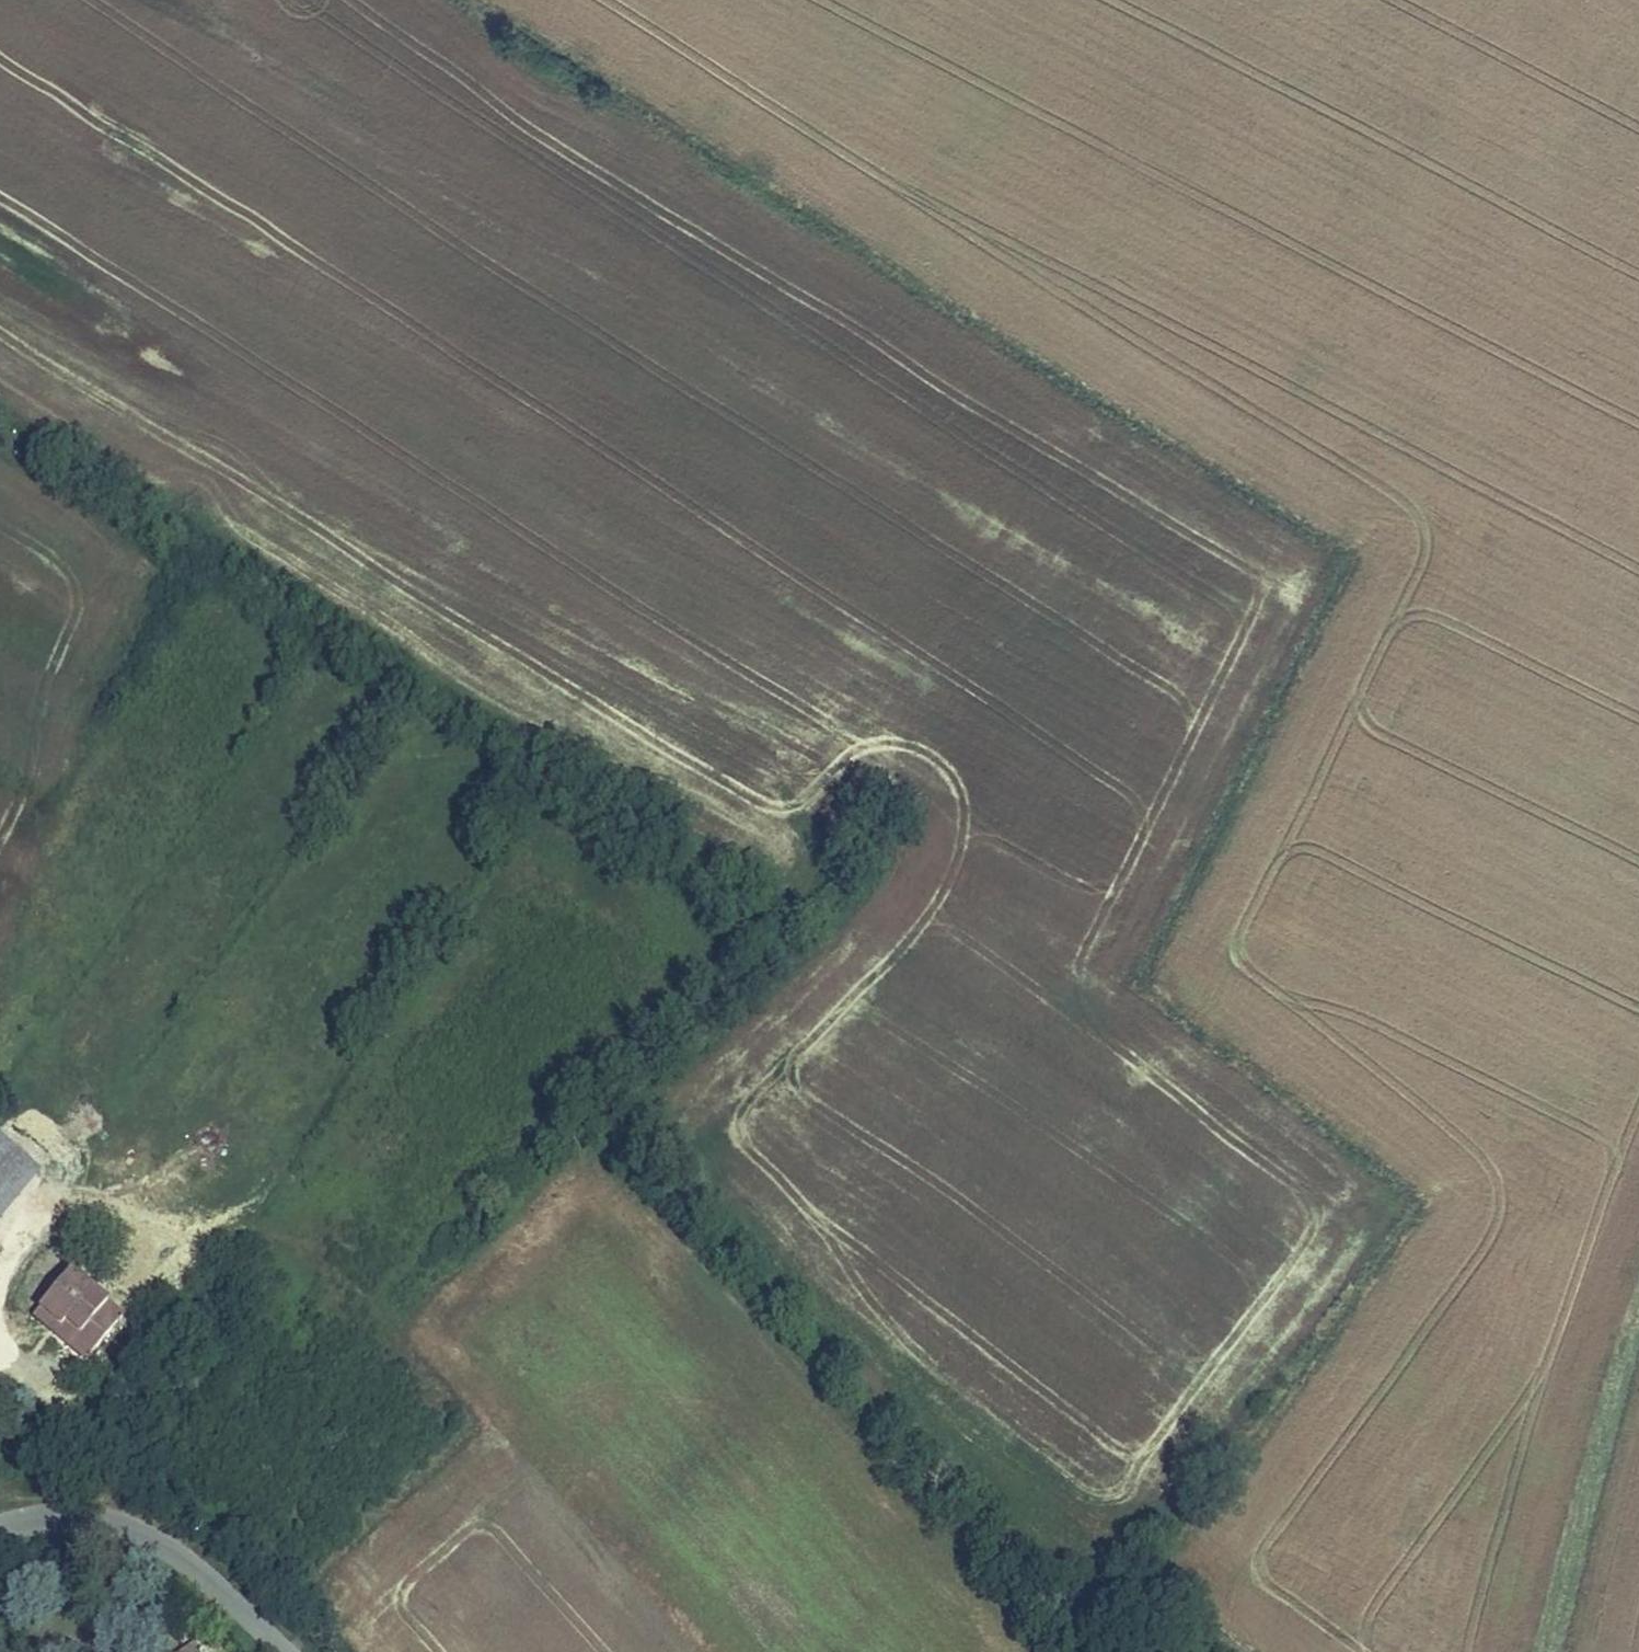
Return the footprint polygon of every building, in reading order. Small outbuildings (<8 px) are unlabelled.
[(19,1191),(0,1177),(0,1215),(19,1191)] [(52,1354),(47,1361),(80,1387),(117,1339),(59,1295),(28,1336),(52,1354)] [(52,1354),(28,1336),(23,1342),(47,1361),(52,1354)]
